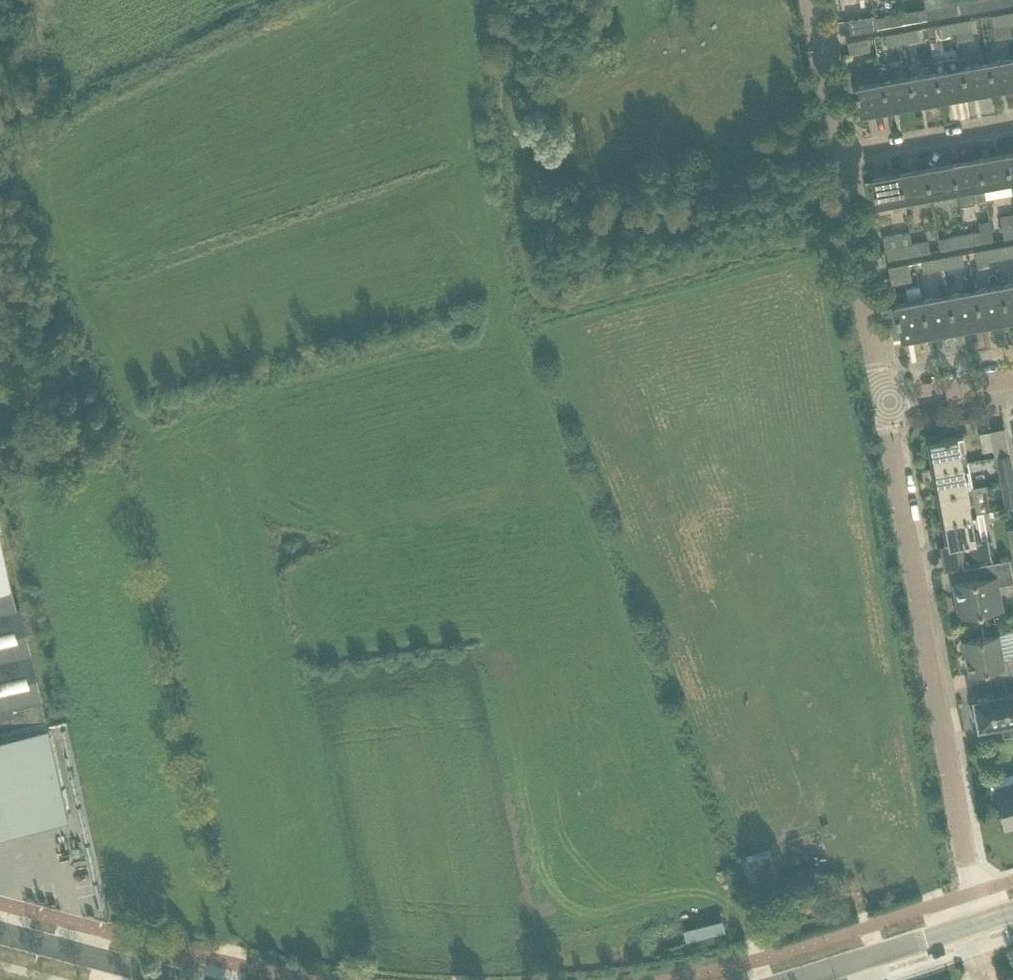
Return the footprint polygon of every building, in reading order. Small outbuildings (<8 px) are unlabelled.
[(951,0),(924,0),(925,8),(927,19),(953,14),(951,0)] [(953,14),(979,10),(977,0),(951,0),(953,14)] [(1004,0),(977,0),(979,10),(1005,5),(1004,0)] [(918,20),(916,10),(900,13),(902,23),(918,20)] [(1009,24),(1007,12),(991,15),(993,27),(1009,24)] [(902,23),(900,13),(876,17),(877,28),(902,23)] [(875,16),(868,17),(849,20),(851,33),(877,29),(875,16)] [(973,30),(971,19),(953,22),(956,33),(973,30)] [(956,33),(953,22),(938,25),(940,36),(956,33)] [(918,40),(916,28),(901,31),(903,43),(918,40)] [(903,43),(901,31),(885,34),(887,46),(903,43)] [(870,50),(868,38),(867,38),(847,42),(850,54),(870,50)] [(960,56),(933,61),(935,72),(940,101),(967,96),(962,68),(960,56)] [(988,63),(993,91),(1012,88),(1012,58),(988,63)] [(993,91),(988,63),(962,68),(967,96),(993,91)] [(940,101),(935,72),(909,77),(914,105),(940,101)] [(914,105),(909,77),(883,82),(888,110),(914,105)] [(888,110),(883,82),(856,87),(861,115),(888,110)] [(1010,182),(1005,154),(979,159),(984,187),(1010,182)] [(984,187),(979,159),(952,164),(957,192),(972,189),(974,201),(986,199),(984,187)] [(957,192),(952,164),(926,168),(931,196),(957,192)] [(931,196),(926,168),(899,173),(904,201),(931,196)] [(904,201),(899,173),(872,178),(877,206),(892,203),(894,212),(906,210),(904,201)] [(1002,227),(1004,239),(1012,237),(1012,225),(1002,227)] [(982,242),(980,231),(965,234),(967,245),(982,242)] [(967,245),(965,234),(948,237),(950,248),(967,245)] [(930,252),(928,241),(912,243),(914,255),(930,252)] [(914,255),(912,243),(885,248),(887,259),(914,255)] [(993,247),(996,259),(1012,256),(1012,243),(993,247)] [(996,259),(993,247),(975,251),(977,263),(996,259)] [(962,253),(942,256),(944,269),(964,265),(962,253)] [(944,269),(942,256),(921,260),(924,272),(944,269)] [(909,264),(908,264),(888,267),(890,278),(910,274),(909,264)] [(1001,285),(1007,321),(1012,320),(1012,283),(1001,285)] [(1007,321),(1001,285),(974,290),(981,326),(1007,321)] [(981,326),(974,290),(948,295),(955,331),(981,326)] [(955,331),(948,295),(921,300),(927,336),(955,331)] [(927,336),(921,300),(895,305),(895,306),(900,336),(901,340),(927,336)] [(895,306),(887,308),(893,338),(900,336),(895,306)] [(1009,453),(1006,436),(1004,428),(991,431),(995,456),(1009,453)] [(928,441),(932,467),(967,461),(963,435),(928,441)] [(1009,453),(995,456),(1000,482),(1012,480),(1012,474),(1009,453)] [(968,461),(932,467),(937,493),(972,487),(969,470),(968,461)] [(1000,482),(1005,508),(1012,506),(1012,480),(1000,482)] [(976,513),(972,487),(937,493),(941,519),(976,513)] [(983,511),(976,513),(941,519),(946,546),(958,543),(960,552),(989,546),(983,511)] [(69,820),(48,725),(48,724),(47,724),(42,699),(20,607),(16,608),(12,590),(4,554),(0,536),(0,836),(69,820)] [(991,562),(989,546),(960,552),(962,568),(974,565),(991,562)] [(1009,559),(991,562),(974,565),(977,579),(953,583),(959,617),(1002,609),(998,586),(1012,583),(1009,559)] [(1000,636),(999,634),(963,640),(969,674),(993,670),(995,683),(1012,680),(1012,657),(1004,659),(1000,636)] [(1006,694),(1006,693),(989,696),(989,697),(974,700),(976,710),(972,710),(973,719),(977,718),(979,728),(1002,723),(1005,736),(1012,735),(1012,693),(1006,694)] [(993,788),(1005,828),(1012,826),(1012,782),(993,788)] [(751,864),(759,889),(777,884),(769,859),(751,864)] [(722,918),(681,928),(684,942),(726,932),(722,918)]
